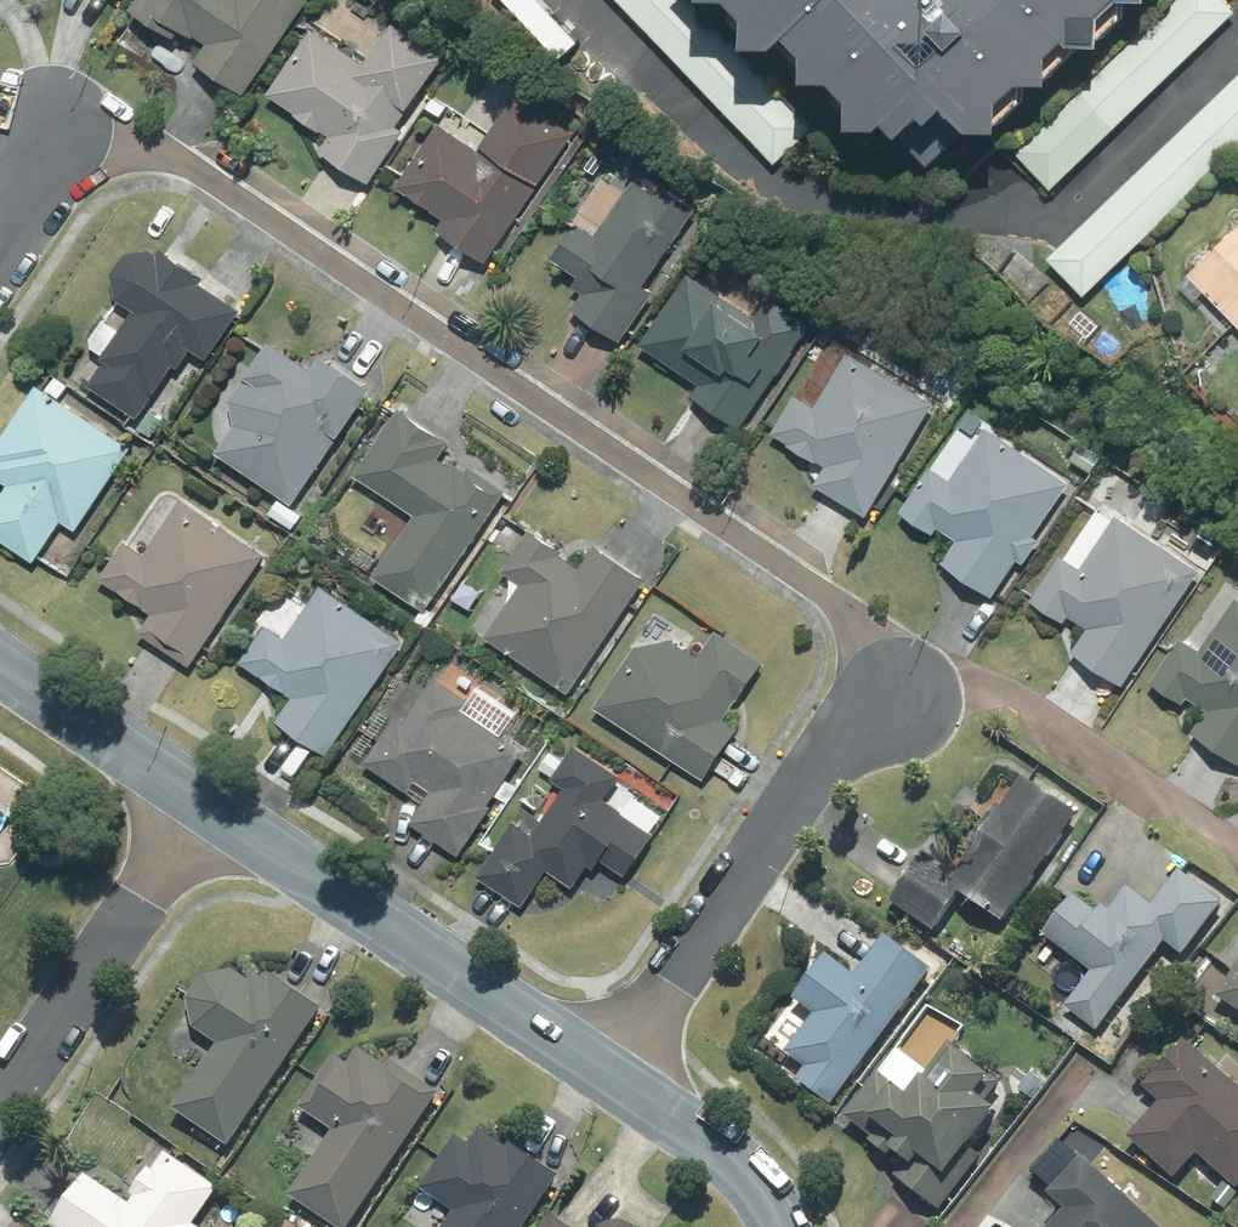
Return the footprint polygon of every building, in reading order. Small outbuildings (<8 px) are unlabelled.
[(312,0),(146,0),(139,12),(209,55),(205,62),(255,93),(312,0)] [(774,160),(810,126),(691,0),(622,0),(774,160)] [(815,129),(970,139),(1108,0),(695,0),(815,129)] [(1237,9),(1237,6),(1232,0),(1174,0),(1018,156),(1055,193),(1237,9)] [(373,183),(449,59),(397,27),(375,63),(316,26),(274,93),(337,132),(325,153),(373,183)] [(1055,264),(1091,300),(1237,154),(1237,82),(1055,264)] [(496,269),(576,133),(517,99),(489,147),(445,120),(404,190),(449,217),(438,236),(496,269)] [(581,229),(563,258),(583,272),(574,287),(590,297),(580,313),(622,340),(705,208),(665,182),(657,194),(638,182),(601,241),(581,229)] [(992,223),(968,257),(1016,290),(1040,256),(992,223)] [(1237,324),(1237,231),(1182,284),(1200,303),(1210,294),(1237,324)] [(127,328),(112,319),(95,345),(109,354),(89,385),(143,421),(192,347),(211,359),(247,304),(163,248),(161,248),(158,247),(156,247),(153,247),(151,247),(149,248),(146,248),(144,249),(142,250),(140,251),(137,252),(136,253),(134,255),(132,256),(130,258),(128,260),(127,262),(126,264),(124,266),(123,268),(123,270),(122,272),(121,275),(121,277),(121,279),(121,282),(121,284),(121,287),(121,289),(122,291),(123,293),(124,296),(125,298),(126,300),(127,302),(139,310),(127,328)] [(780,301),(767,321),(693,274),(646,346),(682,369),(696,348),(717,362),(693,399),(747,433),(816,324),(780,301)] [(315,369),(273,342),(233,407),(246,415),(222,454),(303,505),(376,389),(324,356),(315,369)] [(941,398),(857,349),(823,407),(803,395),(779,436),(829,465),(817,487),(871,519),(941,398)] [(41,386),(0,447),(0,460),(2,461),(0,464),(0,481),(11,488),(0,504),(0,539),(38,564),(66,521),(80,530),(135,449),(41,386)] [(514,493),(401,415),(358,478),(416,519),(380,571),(434,609),(514,493)] [(953,447),(908,513),(941,536),(946,529),(964,541),(949,562),(999,597),(1074,489),(990,431),(971,459),(953,447)] [(272,557),(183,501),(151,552),(133,541),(107,583),(160,616),(150,631),(204,665),(272,557)] [(1100,507),(1038,602),(1071,623),(1074,617),(1093,629),(1079,651),(1131,685),(1203,574),(1100,507)] [(576,694),(649,580),(598,547),(587,564),(535,531),(509,572),(527,584),(491,640),(576,694)] [(1158,685),(1210,718),(1197,739),(1237,764),(1237,594),(1221,584),(1158,685)] [(407,641),(325,589),(292,641),(270,627),(246,665),(300,699),(283,725),(334,757),(407,641)] [(707,651),(656,615),(632,649),(637,653),(600,706),(705,780),(730,744),(719,736),(770,665),(722,631),(707,651)] [(478,701),(437,672),(372,765),(414,795),(424,780),(437,789),(414,822),(465,857),(534,758),(470,713),(478,701)] [(632,780),(581,743),(568,761),(558,754),(545,772),(568,789),(535,835),(522,825),(483,879),(528,912),(556,873),(579,890),(603,857),(632,878),(662,837),(615,803),(632,780)] [(1088,809),(1035,773),(960,883),(927,861),(898,904),(943,935),(970,895),(1010,922),(1088,809)] [(1068,1008),(1112,1044),(1160,986),(1147,975),(1171,945),(1185,956),(1228,904),(1187,871),(1154,910),(1132,891),(1110,918),(1084,897),(1052,935),(1097,972),(1068,1008)] [(838,1107),(943,969),(893,931),(866,967),(839,947),(785,1017),(806,1034),(790,1055),(810,1070),(802,1080),(838,1107)] [(328,1009),(277,973),(270,983),(246,973),(243,972),(240,971),(237,971),(234,971),(231,971),(228,971),(225,972),(222,972),(220,973),(217,974),(214,976),(212,977),(209,979),(207,981),(205,983),(203,986),(201,988),(200,991),(199,993),(198,996),(197,999),(196,1002),(196,1005),(196,1008),(196,1011),(196,1014),(197,1016),(197,1019),(198,1022),(200,1025),(201,1027),(203,1030),(205,1032),(207,1034),(222,1045),(179,1109),(233,1146),(328,1009)] [(1225,998),(1237,1007),(1237,979),(1225,998)] [(1150,1089),(1167,1104),(1135,1139),(1182,1181),(1204,1157),(1237,1188),(1237,1083),(1193,1042),(1150,1089)] [(365,1046),(354,1065),(344,1059),(311,1109),(343,1130),(298,1199),(340,1226),(357,1226),(442,1097),(365,1046)] [(474,1116),(427,1190),(458,1210),(448,1226),(529,1226),(564,1173),(474,1116)] [(56,1224),(61,1226),(206,1226),(199,1222),(222,1189),(166,1150),(130,1202),(90,1174),(56,1224)] [(1070,1198),(1085,1213),(1072,1226),(1173,1226),(1105,1162),(1070,1198)] [(644,1226),(642,1225),(641,1224),(639,1223),(637,1222),(635,1221),(634,1220),(632,1220),(630,1219),(628,1219),(626,1219),(624,1219),(622,1219),(620,1219),(618,1220),(616,1221),(614,1221),(612,1222),(611,1223),(609,1225),(607,1226),(645,1226),(644,1226)]
